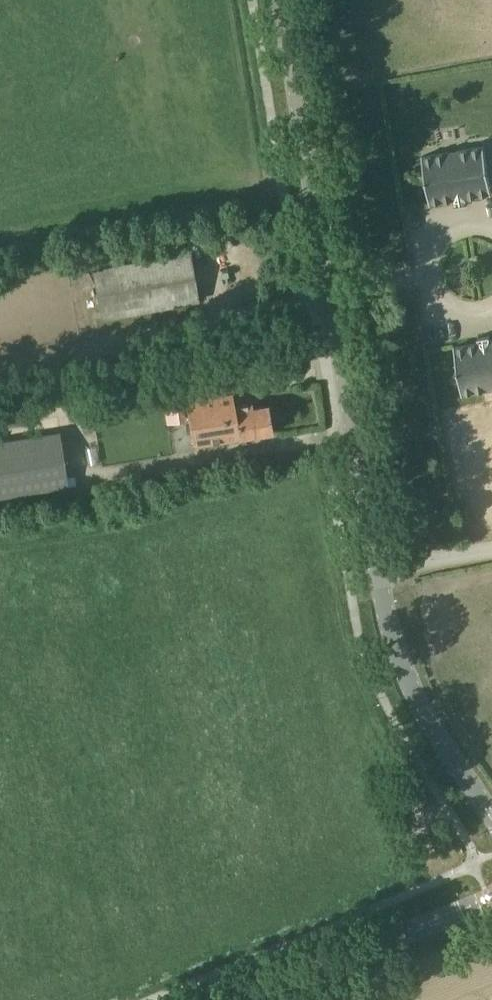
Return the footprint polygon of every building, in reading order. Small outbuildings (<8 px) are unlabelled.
[(485,145),(423,156),(431,203),(456,199),(457,205),(469,203),(468,197),(491,193),(491,188),(485,145)] [(101,318),(199,300),(190,252),(92,270),(101,318)] [(480,342),(455,346),(463,393),(491,388),(491,340),(491,334),(479,336),(480,342)] [(184,356),(192,402),(186,403),(190,423),(174,425),(178,448),(194,445),(194,446),(274,432),(269,405),(254,407),(253,403),(235,406),(233,394),(210,398),(202,352),(184,356)] [(0,447),(0,497),(75,484),(74,475),(67,477),(61,437),(0,447)]
